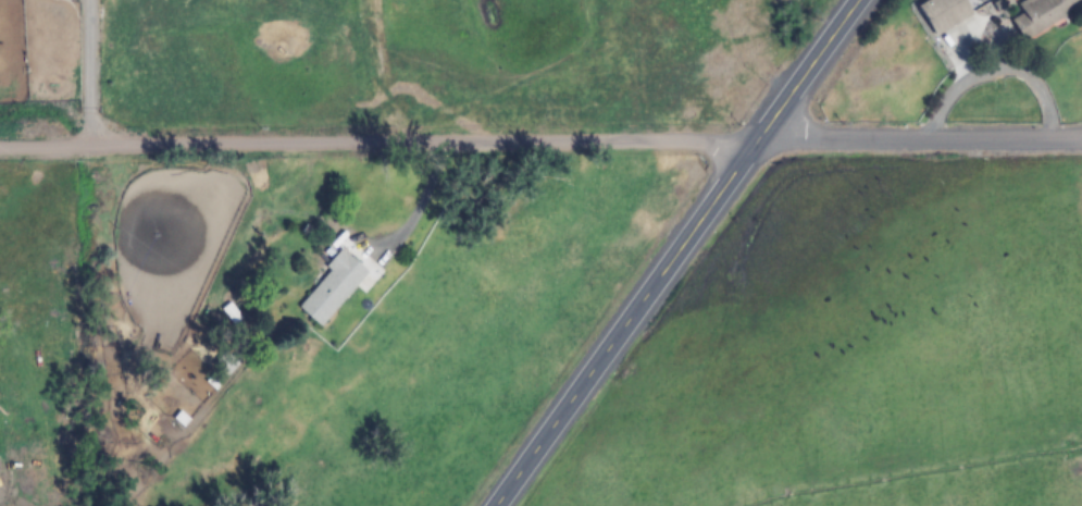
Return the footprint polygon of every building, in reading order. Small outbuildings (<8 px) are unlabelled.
[(980,36),(964,0),(926,0),(918,4),(941,54),(980,36)] [(1022,15),(1011,20),(1021,39),(1081,9),(1077,0),(1024,0),(1017,4),(1022,15)] [(367,271),(340,249),(324,269),(328,271),(297,309),(321,328),(367,271)]
